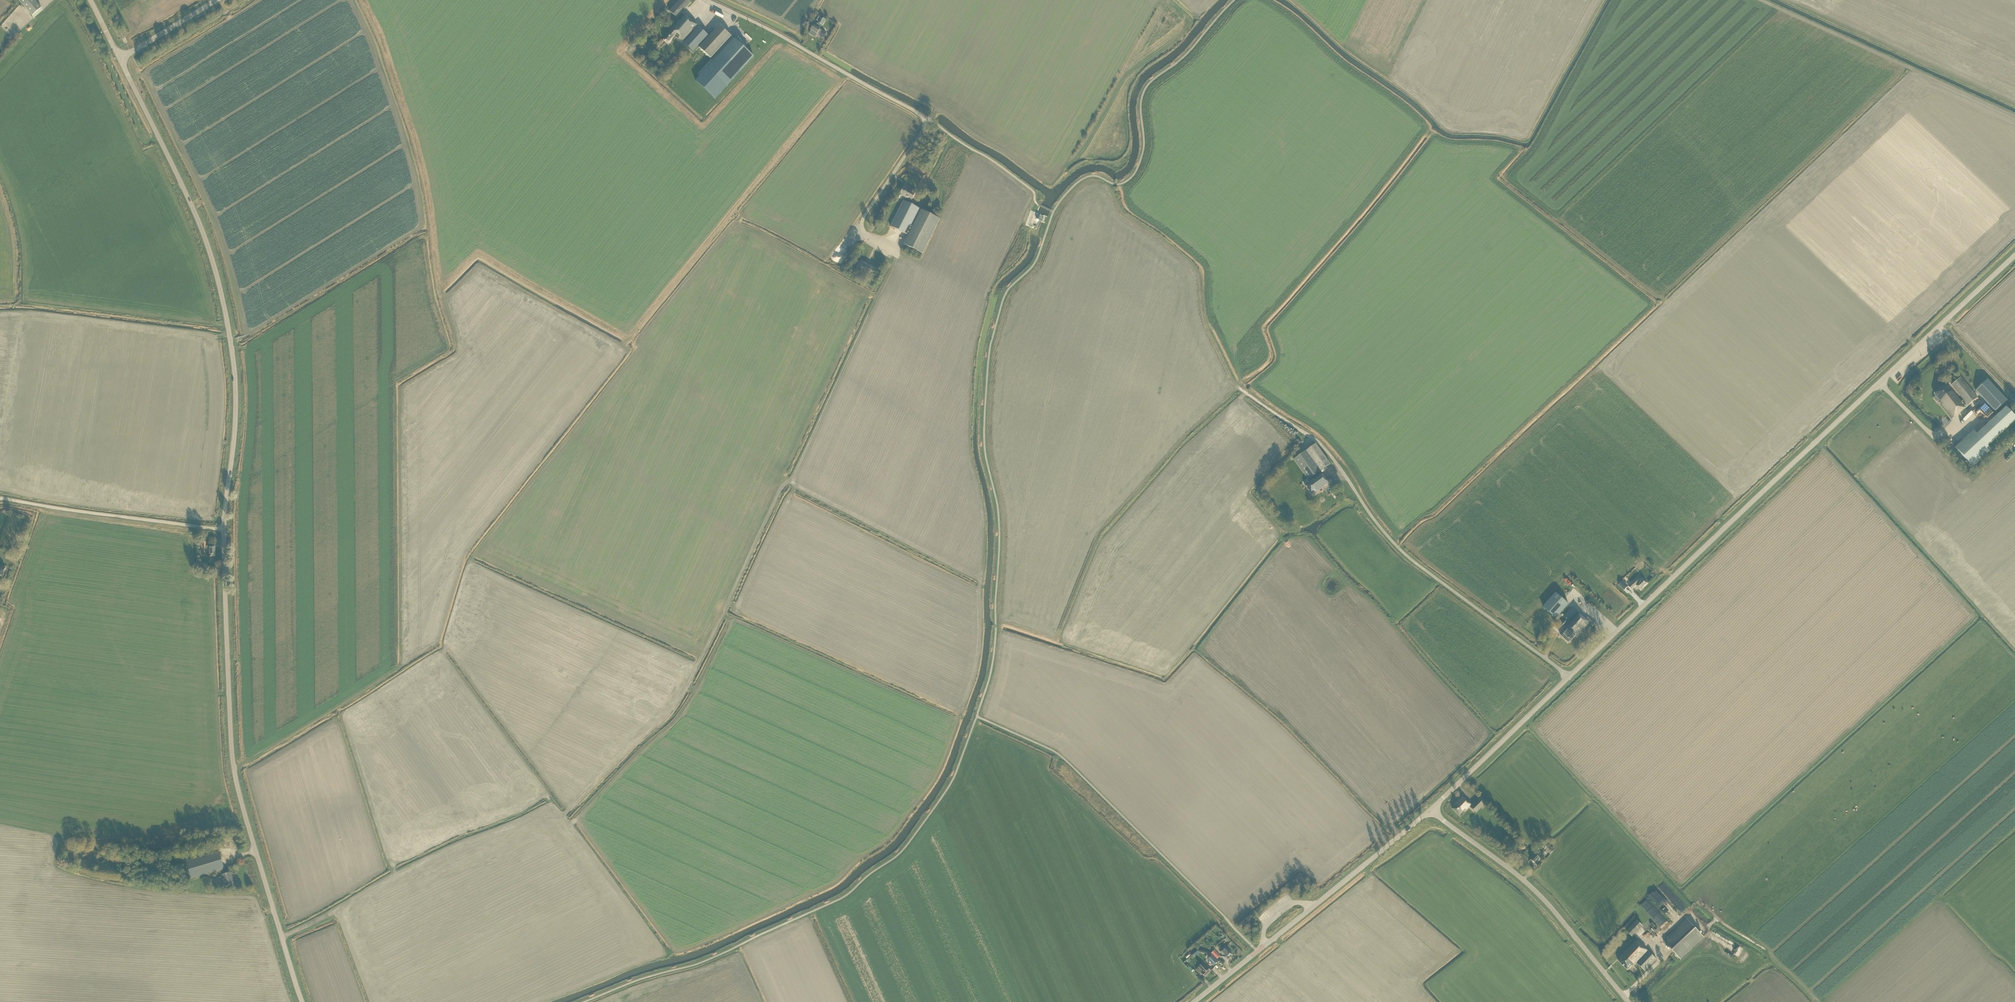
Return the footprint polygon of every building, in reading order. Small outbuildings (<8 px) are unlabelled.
[(34,0),(19,0),(33,16),(42,8),(34,0)] [(677,18),(691,3),(688,0),(680,0),(670,11),(677,18)] [(699,48),(711,59),(731,37),(720,26),(710,37),(699,27),(698,28),(696,27),(697,26),(685,15),(671,30),(672,31),(663,40),(666,42),(667,41),(669,43),(673,39),(674,40),(676,38),(682,43),(694,31),(695,32),(684,44),(694,52),(706,39),(707,40),(699,48)] [(820,30),(818,28),(820,25),(816,23),(809,34),(815,38),(820,30)] [(654,46),(656,49),(663,41),(660,39),(654,46)] [(753,57),(735,40),(721,55),(707,70),(726,87),(740,72),(753,57)] [(675,57),(670,62),(674,66),(679,61),(675,57)] [(907,235),(909,236),(905,244),(922,253),(939,220),(921,211),(913,227),(911,227),(920,210),(912,205),(914,202),(912,201),(916,192),(911,189),(910,190),(904,187),(900,195),(906,198),(904,201),(891,227),(907,235)] [(873,278),(877,268),(860,260),(856,270),(873,278)] [(1934,394),(1937,396),(1935,398),(1935,399),(1937,402),(1938,402),(1940,400),(1942,403),(1941,403),(1953,419),(1978,398),(1961,378),(1952,385),(1964,400),(1962,402),(1954,392),(1953,392),(1949,388),(1950,387),(1947,384),(1934,394)] [(1976,391),(1995,412),(2007,401),(1988,380),(1976,391)] [(1980,432),(1991,443),(2014,421),(2014,417),(2006,408),(1980,432)] [(1991,450),(1977,435),(1974,431),(1955,448),(1972,467),(1991,450)] [(1294,459),(1308,480),(1318,473),(1319,474),(1309,481),(1310,482),(1305,485),(1311,495),(1316,491),(1317,492),(1329,483),(1320,471),(1330,464),(1316,444),(1294,459)] [(215,546),(206,547),(206,544),(203,544),(203,557),(206,556),(216,556),(215,546)] [(1632,589),(1636,585),(1641,590),(1644,588),(1643,587),(1648,583),(1644,579),(1640,582),(1637,579),(1629,586),(1632,589)] [(1627,585),(1623,581),(1619,585),(1623,589),(1627,585)] [(1556,593),(1543,607),(1556,619),(1569,604),(1556,593)] [(1566,628),(1560,635),(1569,643),(1575,636),(1577,637),(1590,623),(1572,607),(1564,617),(1566,619),(1569,622),(1576,614),(1576,615),(1565,627),(1566,628)] [(1456,804),(1456,805),(1452,809),(1460,817),(1465,813),(1463,812),(1470,805),(1463,797),(1456,804)] [(1479,798),(1470,807),(1476,813),(1485,805),(1479,798)] [(1555,850),(1548,845),(1544,849),(1551,855),(1555,850)] [(1532,856),(1533,857),(1531,860),(1536,864),(1541,858),(1539,856),(1542,853),(1538,849),(1532,856)] [(222,877),(225,887),(233,884),(231,877),(232,877),(230,872),(224,874),(223,870),(224,869),(219,852),(186,862),(191,879),(216,872),(218,878),(222,877)] [(1650,897),(1662,907),(1666,903),(1655,892),(1650,897)] [(1645,909),(1652,903),(1648,898),(1641,904),(1645,909)] [(1664,941),(1682,960),(1705,938),(1687,919),(1664,941)] [(1627,931),(1633,937),(1643,926),(1637,920),(1627,931)] [(1628,970),(1632,966),(1633,967),(1637,963),(1645,971),(1657,959),(1637,941),(1618,961),(1628,970)] [(1727,951),(1735,954),(1737,947),(1730,944),(1727,951)] [(1229,951),(1225,947),(1219,952),(1223,956),(1222,956),(1227,961),(1229,960),(1228,959),(1233,955),(1229,951)] [(1220,956),(1214,950),(1211,953),(1217,959),(1220,956)] [(1212,955),(1207,959),(1213,966),(1218,961),(1212,955)] [(1206,969),(1202,964),(1198,968),(1203,973),(1201,974),(1205,977),(1211,971),(1207,967),(1206,969)]
